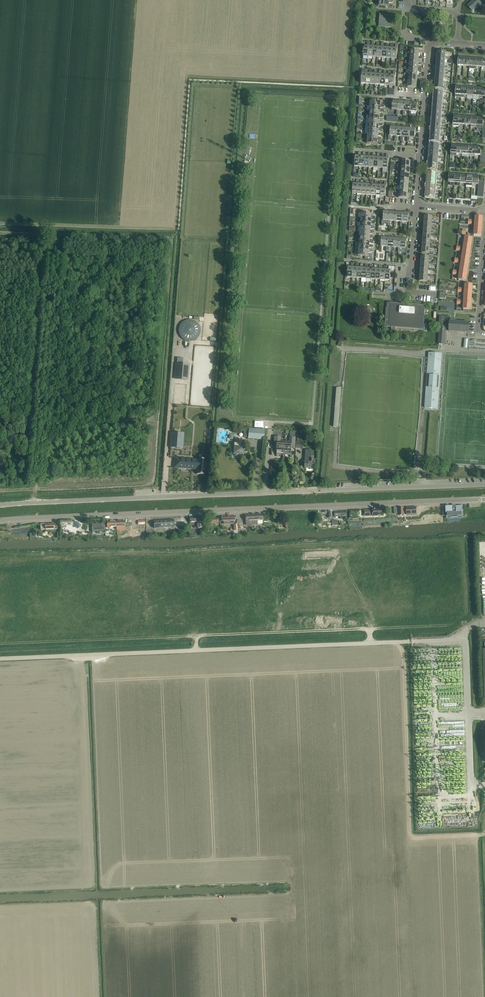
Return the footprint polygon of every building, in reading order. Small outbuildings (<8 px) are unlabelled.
[(472,11),(478,6),(473,1),(468,6),(472,11)] [(378,24),(378,27),(390,28),(391,15),(379,14),(379,22),(378,24)] [(406,46),(405,55),(410,55),(410,56),(419,57),(419,50),(417,50),(417,47),(406,46)] [(437,51),(437,57),(445,58),(445,59),(449,59),(449,57),(445,57),(446,52),(437,51)] [(410,57),(409,61),(410,61),(410,62),(418,63),(419,57),(410,56),(410,55),(405,55),(405,57),(410,57)] [(437,57),(436,64),(444,64),(444,65),(448,66),(448,64),(445,63),(445,59),(445,58),(437,57)] [(409,63),(409,67),(409,68),(418,69),(418,63),(410,62),(410,61),(409,61),(405,61),(405,63),(409,63)] [(409,69),(408,73),(409,73),(409,75),(417,76),(418,69),(409,68),(409,67),(405,67),(404,69),(409,69)] [(436,70),(435,76),(443,77),(443,78),(447,78),(447,76),(444,76),(444,71),(444,70),(436,70)] [(408,75),(408,80),(408,81),(417,82),(417,76),(409,75),(409,73),(408,73),(404,73),(404,75),(408,75)] [(416,88),(417,82),(408,81),(408,80),(404,79),(403,81),(408,82),(407,87),(416,88)] [(443,88),(443,84),(443,83),(435,82),(434,88),(442,89),(442,90),(446,90),(446,88),(443,88)] [(434,91),(433,97),(442,98),(442,100),(445,100),(446,98),(442,97),(442,92),(434,91)] [(433,97),(433,104),(441,105),(441,106),(445,106),(445,104),(441,104),(442,100),(442,98),(433,97)] [(393,110),(397,110),(398,110),(399,101),(392,101),(391,109),(390,114),(392,114),(393,110)] [(398,110),(397,110),(396,115),(398,115),(399,110),(403,111),(404,111),(405,102),(399,101),(398,110)] [(405,102),(404,111),(403,111),(402,115),(405,115),(405,111),(409,111),(410,111),(411,102),(405,102)] [(410,111),(409,111),(409,116),(411,116),(411,111),(417,112),(417,103),(411,102),(410,111)] [(433,104),(432,111),(441,111),(441,112),(445,112),(445,110),(441,110),(441,106),(441,105),(433,104)] [(391,136),(395,136),(396,136),(396,127),(390,127),(389,136),(389,135),(388,140),(390,140),(391,136)] [(396,136),(395,136),(394,141),(396,141),(397,137),(401,137),(402,137),(403,128),(396,127),(396,136)] [(402,137),(401,137),(400,141),(403,141),(403,137),(407,137),(408,137),(409,128),(403,128),(402,137)] [(408,137),(407,137),(407,142),(409,142),(409,138),(415,138),(415,129),(409,128),(408,137)] [(431,128),(430,135),(439,135),(439,137),(443,137),(443,135),(439,134),(439,130),(439,129),(431,128)] [(442,141),(438,141),(439,137),(439,135),(430,135),(430,141),(438,142),(437,143),(442,143),(442,141)] [(430,144),(429,150),(438,151),(438,152),(441,152),(442,150),(438,150),(438,145),(430,144)] [(474,155),(480,155),(484,156),(484,153),(481,152),(481,147),(475,147),(474,155)] [(429,150),(429,157),(437,157),(437,158),(441,159),(441,157),(437,156),(438,152),(438,151),(429,150)] [(429,157),(428,163),(437,164),(437,165),(440,165),(440,163),(437,163),(437,158),(437,157),(429,157)] [(401,163),(401,166),(401,167),(410,167),(411,161),(402,160),(402,159),(396,159),(396,161),(400,161),(400,163),(401,163)] [(401,168),(400,172),(401,172),(401,173),(410,173),(410,167),(401,167),(401,166),(397,165),(397,167),(401,168)] [(400,178),(396,178),(400,178),(400,179),(409,180),(410,173),(401,173),(401,172),(400,172),(396,171),(396,173),(400,174),(400,178)] [(400,180),(400,184),(400,185),(409,186),(409,180),(400,179),(400,178),(396,178),(396,180),(400,180)] [(399,186),(399,190),(399,191),(408,192),(409,186),(400,185),(400,184),(395,184),(395,186),(399,186)] [(408,199),(408,192),(399,191),(399,190),(395,190),(395,192),(397,192),(397,194),(399,194),(398,198),(408,199)] [(434,197),(434,193),(435,191),(426,191),(425,197),(433,198),(433,199),(438,199),(438,197),(434,197)] [(384,221),(388,221),(388,225),(389,225),(390,212),(383,211),(383,220),(382,220),(381,225),(383,225),(384,221)] [(424,216),(424,222),(432,223),(432,224),(436,224),(436,222),(432,222),(432,216),(424,216)] [(474,222),(474,223),(482,223),(483,217),(475,216),(474,220),(468,219),(468,224),(472,225),(472,222),(474,222)] [(423,229),(423,235),(431,235),(431,236),(435,237),(435,235),(431,234),(431,230),(431,229),(423,229)] [(423,235),(422,241),(430,242),(430,243),(434,243),(434,241),(431,240),(431,236),(431,235),(423,235)] [(380,244),(380,246),(379,251),(381,251),(382,247),(386,247),(387,247),(388,238),(381,237),(381,244),(380,244)] [(386,247),(385,251),(388,251),(388,247),(392,247),(393,247),(394,238),(388,238),(387,247),(386,247)] [(392,247),(392,252),(394,252),(394,248),(398,248),(399,248),(400,239),(394,238),(393,247),(392,247)] [(398,248),(398,252),(405,253),(407,239),(400,239),(399,248),(398,248)] [(430,253),(430,249),(430,248),(422,247),(421,253),(429,254),(429,255),(433,255),(433,253),(430,253)] [(358,256),(365,256),(365,259),(372,259),(372,255),(369,254),(369,253),(369,251),(358,251),(358,256)] [(421,256),(420,263),(429,263),(429,264),(432,265),(433,263),(429,262),(429,257),(421,256)] [(420,270),(428,270),(428,271),(432,271),(432,269),(428,268),(429,264),(429,263),(420,263),(420,268),(420,270)] [(386,270),(385,281),(390,281),(390,271),(394,271),(394,267),(388,266),(388,270),(387,270),(386,270)] [(396,328),(423,330),(425,306),(423,306),(423,305),(421,305),(419,305),(417,304),(415,304),(412,304),(410,305),(387,303),(387,308),(386,308),(384,327),(391,327),(391,330),(395,330),(396,328)] [(438,344),(445,344),(446,331),(448,331),(469,333),(469,322),(455,321),(456,319),(450,318),(450,316),(439,316),(438,327),(439,327),(438,344)] [(186,341),(189,341),(193,341),(196,340),(198,337),(200,334),(201,331),(200,328),(199,325),(196,322),(193,320),(190,320),(187,320),(184,322),(181,324),(179,327),(179,330),(179,334),(181,337),(183,339),(186,341)] [(437,409),(440,372),(442,354),(429,353),(427,375),(424,408),(437,409)] [(177,364),(175,379),(187,380),(189,365),(177,364)] [(248,429),(245,429),(244,437),(248,437),(248,439),(264,440),(264,430),(248,429)] [(171,432),(170,447),(182,448),(183,433),(171,432)] [(283,453),(283,455),(284,455),(290,455),(290,457),(291,448),(291,447),(295,447),(295,438),(295,435),(290,434),(290,438),(289,438),(289,441),(285,441),(284,453),(283,453)] [(274,437),(274,446),(277,446),(277,448),(276,456),(277,456),(277,454),(283,455),(283,457),(284,457),(284,456),(284,455),(283,455),(283,453),(284,453),(285,441),(280,441),(280,437),(274,437)] [(231,453),(233,453),(233,454),(234,454),(235,455),(237,455),(237,454),(243,455),(243,454),(245,454),(246,450),(243,450),(243,447),(243,444),(234,443),(234,446),(231,446),(230,447),(230,452),(231,453)] [(305,459),(305,468),(314,468),(315,460),(311,459),(310,459),(310,450),(305,450),(305,459)] [(175,458),(174,467),(197,469),(197,474),(205,475),(206,460),(198,459),(198,460),(175,458)] [(446,506),(446,516),(462,516),(462,511),(462,506),(446,506)] [(404,507),(398,507),(398,515),(404,515),(406,515),(417,514),(416,507),(406,507),(404,507)] [(371,514),(372,514),(372,516),(384,516),(384,508),(372,509),(372,511),(371,511),(371,509),(363,510),(363,516),(371,515),(371,514)] [(262,514),(245,515),(245,525),(257,525),(257,521),(262,520),(262,514)] [(235,515),(221,516),(221,521),(223,521),(223,524),(234,524),(233,521),(235,521),(235,515)] [(190,523),(197,522),(197,528),(204,528),(204,522),(202,522),(201,517),(190,517),(190,523)] [(173,519),(154,521),(154,528),(173,527),(173,519)] [(116,521),(116,527),(116,531),(124,530),(124,527),(125,527),(125,520),(116,521)]
